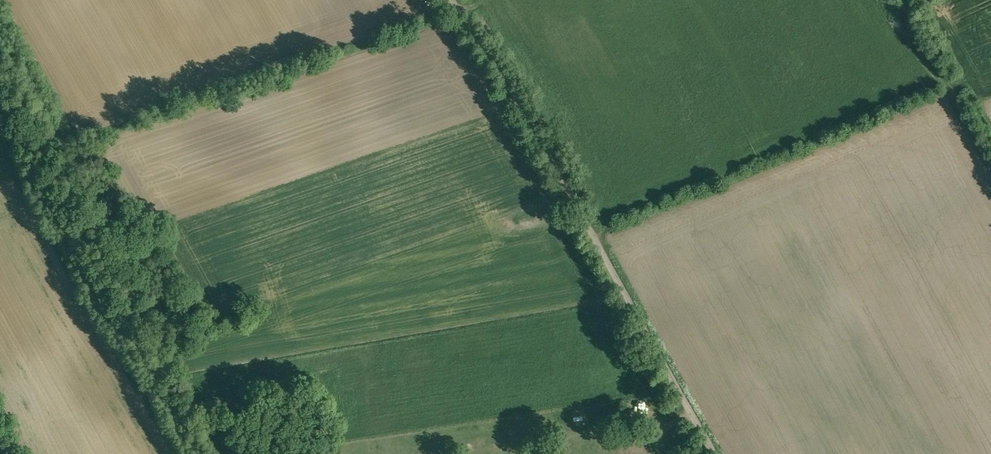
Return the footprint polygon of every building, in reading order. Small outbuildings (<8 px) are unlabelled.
[(527,212),(505,218),(508,228),(530,222),(527,212)]
